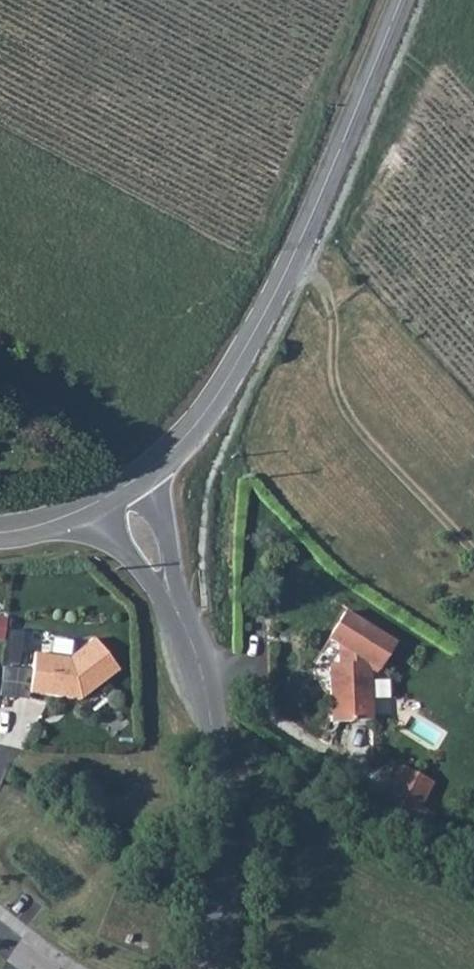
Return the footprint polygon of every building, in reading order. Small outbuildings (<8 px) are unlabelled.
[(344,40),(340,48),(357,56),(360,48),(344,40)] [(395,643),(345,612),(328,639),(337,645),(338,664),(329,664),(331,722),(371,720),(370,669),(379,668),(395,643)] [(27,634),(9,631),(6,649),(24,652),(27,634)] [(34,653),(29,693),(80,700),(119,670),(94,638),(69,657),(34,653)] [(401,765),(380,805),(425,828),(433,813),(419,806),(432,781),(401,765)]
